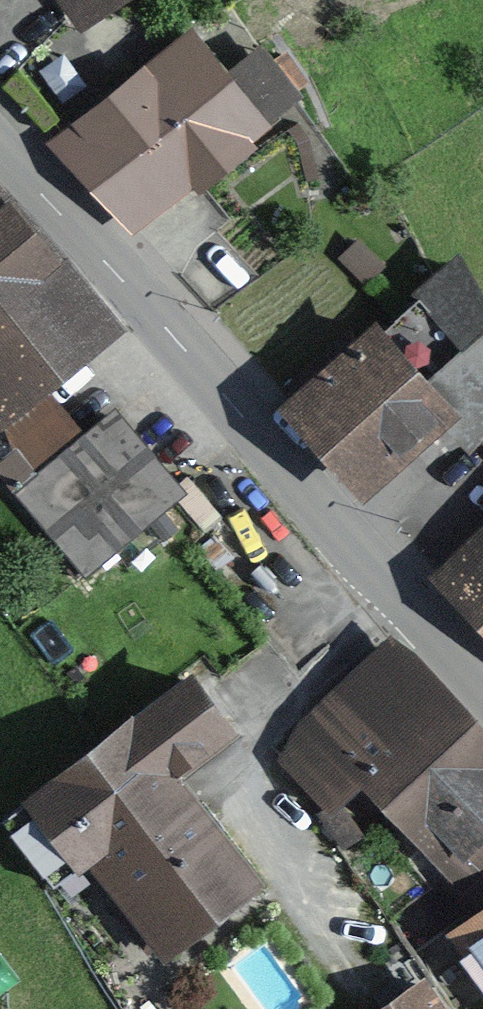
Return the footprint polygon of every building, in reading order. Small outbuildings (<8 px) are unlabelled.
[(119,0),(58,0),(78,29),(119,0)] [(90,185),(230,69),(190,21),(50,138),(90,185)] [(264,41),(230,69),(90,185),(131,235),(315,82),(286,48),(276,56),(264,41)] [(0,180),(0,428),(50,387),(122,329),(0,180)] [(386,263),(358,235),(339,254),(368,282),(386,263)] [(385,328),(376,318),(278,408),(363,500),(450,420),(471,442),(482,431),(482,290),(457,247),(412,289),(419,297),(385,328)] [(115,403),(83,429),(50,387),(0,428),(0,429),(14,447),(0,458),(0,475),(81,575),(186,490),(115,403)] [(430,576),(482,629),(482,523),(430,576)] [(388,628),(293,722),(278,759),(331,812),(358,785),(463,891),(482,872),(482,725),(388,628)] [(189,667),(0,814),(0,819),(50,883),(73,866),(77,870),(87,862),(163,959),(262,882),(178,776),(238,729),(189,667)] [(409,949),(424,971),(451,1008),(470,1008),(482,1000),(482,898),(409,949)] [(424,971),(369,1008),(451,1008),(424,971)]
